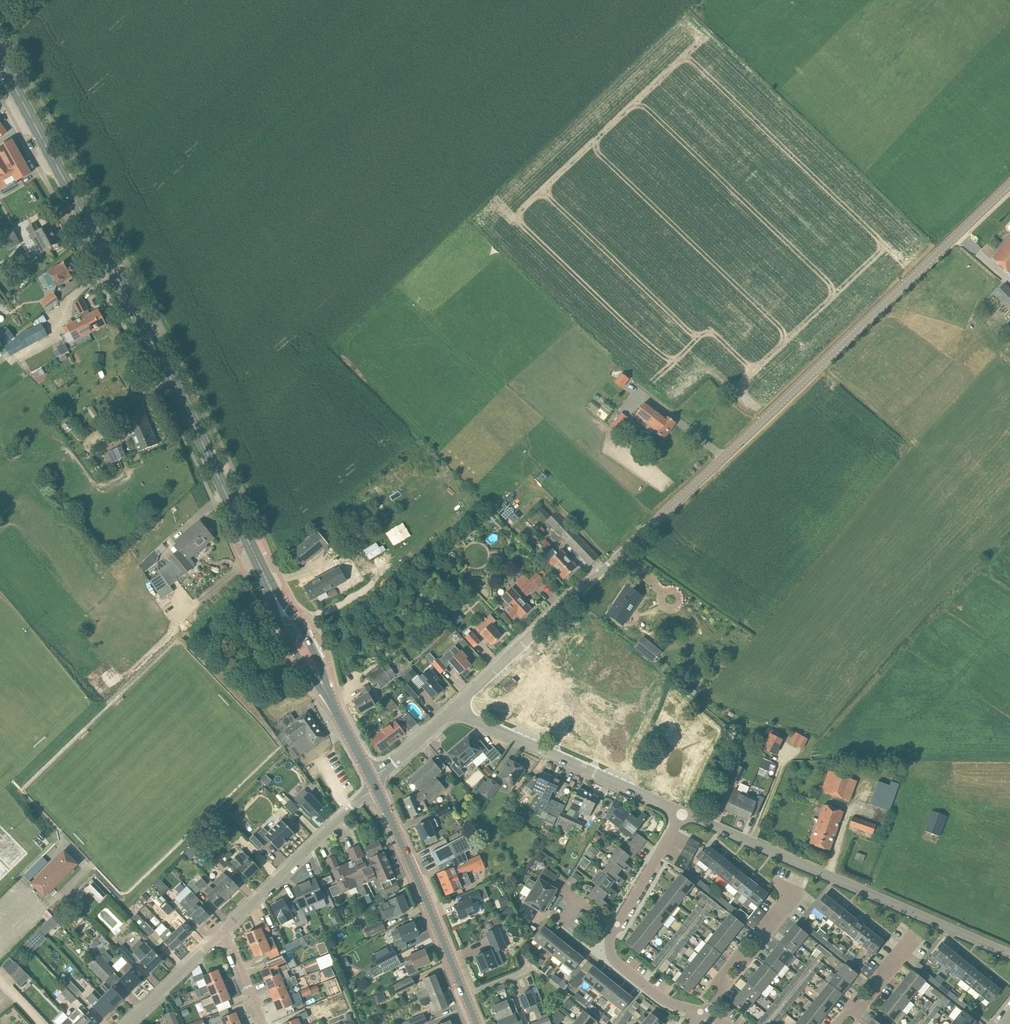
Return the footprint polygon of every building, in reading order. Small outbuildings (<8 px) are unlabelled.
[(12,140),(0,147),(0,188),(2,191),(31,174),(12,140)] [(36,223),(27,228),(41,253),(45,251),(51,247),(53,251),(60,247),(58,243),(59,243),(49,225),(40,230),(36,223)] [(992,257),(1009,274),(1009,237),(992,257)] [(68,281),(76,277),(67,260),(59,265),(59,264),(48,270),(57,286),(64,283),(68,281)] [(994,294),(1009,309),(1009,288),(1004,283),(994,294)] [(59,300),(54,293),(42,302),(46,308),(59,300)] [(83,299),(74,304),(81,318),(89,334),(107,325),(99,309),(90,314),(83,299)] [(14,340),(5,348),(11,355),(48,336),(41,324),(47,320),(44,316),(41,318),(33,323),(35,327),(18,336),(18,337),(16,339),(14,340)] [(75,341),(89,334),(81,318),(66,325),(67,326),(63,327),(67,336),(71,334),(75,341)] [(0,335),(0,341),(4,347),(14,340),(16,339),(8,328),(0,335)] [(64,345),(55,351),(58,357),(64,353),(68,351),(64,345)] [(95,353),(94,363),(103,364),(104,354),(95,353)] [(628,379),(622,374),(616,381),(622,387),(628,379)] [(499,390),(504,395),(508,391),(503,386),(499,390)] [(645,402),(636,415),(656,430),(655,432),(664,438),(675,423),(667,416),(666,418),(645,402)] [(125,420),(127,424),(107,432),(111,442),(131,434),(139,452),(158,444),(145,412),(125,420)] [(622,413),(610,428),(617,433),(629,418),(622,413)] [(122,446),(113,449),(107,452),(112,463),(118,461),(126,457),(122,446)] [(543,472),(538,478),(542,482),(547,476),(543,472)] [(556,511),(547,520),(552,526),(556,530),(555,531),(560,537),(561,536),(590,566),(599,557),(556,511)] [(517,521),(512,516),(507,521),(512,526),(517,521)] [(177,551),(169,557),(172,560),(184,575),(192,568),(192,567),(179,551),(181,549),(206,528),(199,520),(175,541),(177,544),(174,546),(177,551)] [(181,549),(179,551),(192,567),(195,564),(190,558),(214,538),(206,528),(181,549)] [(312,537),(299,547),(310,560),(322,550),(312,537)] [(364,551),(369,560),(386,551),(383,546),(379,549),(376,543),(364,551)] [(564,579),(577,567),(561,550),(553,557),(549,552),(543,557),(548,562),(548,561),(564,579)] [(159,556),(154,551),(139,565),(144,573),(156,563),(159,556)] [(162,573),(150,581),(162,599),(174,591),(170,586),(184,575),(172,560),(160,570),(162,573)] [(313,582),(305,586),(311,599),(332,589),(334,587),(343,583),(335,569),(327,573),(313,581),(313,582)] [(529,580),(520,588),(527,595),(538,586),(540,588),(540,587),(546,582),(544,580),(538,573),(532,578),(529,580)] [(627,586),(608,614),(615,619),(623,624),(630,613),(627,611),(639,594),(627,586)] [(531,609),(512,587),(502,596),(510,605),(503,610),(511,619),(518,614),(521,618),(531,609)] [(334,588),(329,591),(332,597),(337,595),(334,588)] [(481,632),(481,633),(492,645),(502,636),(492,625),(496,621),(491,615),(477,628),(481,632)] [(481,642),(471,631),(465,637),(474,647),(481,642)] [(643,638),(635,647),(653,662),(661,653),(643,638)] [(467,657),(461,651),(460,652),(456,647),(451,652),(455,656),(449,662),(460,674),(470,665),(465,659),(467,657)] [(432,663),(440,674),(447,668),(439,658),(432,663)] [(374,686),(377,684),(380,687),(391,679),(382,667),(367,678),(374,686)] [(416,675),(411,670),(405,676),(409,681),(416,675)] [(420,677),(425,683),(422,686),(433,698),(442,690),(437,683),(436,683),(439,680),(435,675),(432,678),(426,672),(420,677)] [(411,680),(403,687),(414,699),(421,692),(411,680)] [(360,689),(364,695),(353,701),(360,714),(376,705),(371,695),(373,694),(368,684),(360,689)] [(402,703),(409,697),(404,693),(398,698),(402,703)] [(391,697),(383,704),(389,712),(397,705),(391,697)] [(284,730),(277,735),(294,760),(295,759),(301,755),(301,754),(314,745),(325,737),(307,712),(296,720),(291,713),(281,720),(284,725),(282,726),(284,730)] [(395,721),(371,739),(372,740),(380,751),(381,752),(405,734),(410,730),(417,724),(408,713),(401,719),(400,718),(395,721)] [(775,755),(782,740),(777,737),(779,733),(768,727),(764,734),(769,737),(763,749),(775,755)] [(802,735),(795,732),(789,743),(796,746),(802,735)] [(468,735),(458,745),(472,761),(478,757),(476,755),(481,751),(485,755),(487,758),(492,763),(501,755),(494,747),(490,751),(482,742),(477,746),(468,735)] [(467,766),(472,761),(458,745),(447,754),(456,764),(452,768),(459,777),(464,773),(460,769),(466,764),(467,766)] [(404,799),(403,799),(411,817),(412,817),(428,810),(424,801),(427,799),(429,801),(445,788),(435,776),(446,766),(438,757),(433,761),(432,760),(410,778),(420,791),(415,795),(415,794),(404,799)] [(764,758),(761,764),(768,768),(771,761),(764,758)] [(513,785),(524,769),(510,760),(499,776),(513,785)] [(738,782),(745,768),(738,765),(732,779),(738,782)] [(486,767),(482,771),(487,776),(491,773),(486,767)] [(850,801),(857,781),(828,770),(821,791),(850,801)] [(527,787),(525,790),(530,794),(531,793),(532,791),(533,791),(539,794),(529,807),(535,810),(537,808),(538,806),(538,805),(542,796),(551,776),(542,771),(538,779),(535,777),(527,787)] [(538,806),(537,808),(540,809),(541,806),(544,808),(543,810),(550,814),(559,818),(561,812),(553,809),(557,802),(550,798),(553,792),(555,793),(561,780),(551,776),(542,796),(538,805),(538,806)] [(491,800),(500,785),(489,778),(479,793),(491,800)] [(732,796),(725,810),(737,815),(743,801),(746,794),(750,785),(741,781),(737,790),(736,789),(732,796)] [(871,798),(869,804),(890,811),(899,784),(891,781),(890,785),(884,802),(871,798)] [(477,784),(471,793),(476,796),(482,787),(477,784)] [(305,788),(295,799),(300,803),(299,804),(312,817),(321,807),(309,794),(310,793),(305,788)] [(564,828),(572,831),(577,819),(580,812),(589,792),(579,788),(570,808),(576,810),(573,817),(570,816),(564,828)] [(589,792),(580,812),(589,816),(598,796),(589,792)] [(743,801),(737,815),(748,820),(752,812),(757,814),(764,797),(758,795),(756,799),(746,794),(743,801)] [(286,796),(280,801),(284,806),(290,800),(286,796)] [(299,809),(290,800),(284,806),(293,815),(299,809)] [(609,810),(605,817),(607,819),(619,828),(630,814),(634,810),(629,806),(623,814),(616,808),(620,805),(614,801),(609,810)] [(452,811),(449,804),(436,810),(439,818),(452,811)] [(823,835),(833,808),(824,804),(810,843),(821,847),(825,835),(823,835)] [(825,835),(821,847),(829,850),(843,811),(833,808),(823,835),(825,835)] [(939,836),(947,816),(932,810),(925,831),(939,836)] [(567,815),(561,812),(559,818),(556,824),(562,826),(567,815)] [(619,828),(618,830),(626,837),(629,836),(632,833),(633,834),(648,816),(642,812),(637,819),(630,814),(619,828)] [(547,814),(544,821),(553,825),(556,817),(547,814)] [(853,816),(849,826),(857,829),(872,834),(876,824),(853,816)] [(429,820),(416,826),(423,840),(424,839),(427,844),(437,839),(433,828),(438,826),(435,819),(429,821),(429,820)] [(577,819),(572,831),(579,835),(584,823),(577,819)] [(257,832),(250,838),(261,849),(267,843),(267,842),(269,840),(278,850),(284,844),(285,844),(290,840),(289,839),(295,834),(284,823),(282,820),(279,823),(268,833),(264,828),(258,833),(257,832)] [(242,835),(238,830),(234,826),(225,835),(233,843),(242,835)] [(634,838),(643,845),(646,840),(638,833),(634,838)] [(465,835),(431,852),(438,866),(440,865),(442,871),(438,873),(446,894),(447,895),(462,889),(461,888),(462,888),(471,884),(469,879),(465,871),(473,867),(475,872),(481,869),(484,868),(479,855),(468,860),(465,852),(472,849),(467,839),(465,835)] [(689,838),(686,843),(697,849),(700,844),(701,843),(690,837),(689,838)] [(643,845),(634,838),(630,842),(639,849),(643,845)] [(639,849),(630,842),(627,846),(636,853),(639,849)] [(686,843),(683,848),(694,855),(697,849),(686,843)] [(194,845),(185,853),(190,858),(199,850),(194,845)] [(371,859),(371,860),(372,860),(376,871),(390,865),(384,852),(379,854),(377,850),(373,852),(370,846),(366,847),(371,859)] [(623,850),(624,851),(629,855),(629,856),(632,858),(636,853),(627,846),(623,850)] [(599,852),(592,847),(585,854),(592,860),(599,852)] [(611,860),(622,869),(627,873),(631,868),(624,862),(629,856),(629,855),(624,851),(619,847),(609,858),(611,860)] [(699,860),(709,867),(719,855),(710,847),(708,849),(699,860)] [(691,860),(694,855),(683,848),(680,854),(691,860)] [(696,857),(699,860),(708,849),(708,848),(705,852),(702,850),(696,857)] [(45,898),(79,864),(64,849),(31,883),(45,898)] [(230,862),(247,880),(259,868),(243,850),(230,862)] [(540,852),(535,860),(538,862),(543,861),(546,855),(540,852)] [(857,852),(855,858),(862,861),(865,855),(857,852)] [(357,887),(349,869),(350,869),(347,863),(339,866),(335,854),(327,857),(338,882),(329,887),(333,895),(342,892),(343,893),(356,887),(357,887)] [(680,854),(677,859),(687,866),(691,860),(680,854)] [(219,855),(212,862),(221,871),(228,865),(219,855)] [(709,867),(719,875),(729,862),(719,855),(709,867)] [(361,857),(358,859),(362,868),(368,882),(373,880),(377,890),(378,889),(380,894),(381,894),(385,891),(384,888),(383,888),(376,871),(372,860),(371,860),(371,859),(364,863),(361,857)] [(350,869),(349,869),(357,887),(356,887),(360,896),(363,895),(364,896),(367,895),(362,885),(368,882),(362,868),(358,859),(355,860),(357,866),(350,869)] [(684,871),(687,866),(677,859),(673,865),(684,871)] [(611,860),(602,871),(604,873),(614,881),(615,881),(620,885),(624,880),(617,875),(622,869),(611,860)] [(719,875),(728,883),(738,870),(729,862),(719,875)] [(376,871),(383,888),(392,884),(390,880),(395,877),(390,865),(376,871)] [(539,878),(532,889),(552,902),(556,895),(554,894),(557,889),(547,883),(550,877),(555,881),(558,876),(545,869),(539,878)] [(592,881),(595,883),(597,885),(608,894),(610,895),(612,898),(617,893),(610,887),(614,881),(604,873),(602,871),(600,870),(592,881)] [(728,883),(738,891),(748,878),(738,870),(728,883)] [(217,887),(218,886),(228,898),(239,888),(224,872),(213,882),(217,887)] [(569,881),(573,885),(581,876),(576,872),(569,881)] [(699,879),(690,872),(687,875),(696,883),(699,879)] [(322,886),(334,881),(331,875),(320,880),(322,886)] [(680,875),(673,884),(685,895),(693,885),(685,878),(680,875)] [(159,878),(153,884),(159,889),(165,883),(159,878)] [(192,891),(195,895),(207,884),(202,878),(195,885),(191,882),(187,886),(192,891)] [(748,878),(738,891),(733,897),(737,901),(742,894),(748,899),(758,886),(748,878)] [(316,879),(305,884),(313,903),(324,898),(316,879)] [(709,887),(699,879),(696,883),(706,891),(709,887)] [(93,880),(87,885),(94,892),(99,886),(93,880)] [(305,884),(294,888),(298,898),(302,908),(313,903),(305,884)] [(678,904),(685,895),(673,884),(665,894),(678,904)] [(607,893),(610,895),(608,894),(597,885),(588,896),(606,911),(610,905),(602,899),(607,893)] [(195,895),(192,891),(187,886),(175,898),(180,903),(192,916),(200,925),(209,916),(201,907),(200,908),(196,904),(200,900),(195,895)] [(218,907),(228,898),(218,886),(217,887),(214,890),(210,886),(205,891),(209,895),(207,896),(218,907)] [(758,886),(748,899),(743,905),(747,908),(752,902),(757,906),(768,894),(758,886)] [(706,891),(716,899),(719,895),(709,887),(706,891)] [(464,900),(454,904),(461,920),(476,914),(472,904),(483,900),(478,889),(462,895),(464,900)] [(548,908),(552,902),(532,889),(525,901),(522,907),(524,908),(521,912),(526,919),(530,922),(535,914),(529,911),(533,906),(543,912),(546,907),(548,908)] [(707,902),(709,903),(711,900),(704,894),(699,890),(696,893),(700,896),(695,902),(698,905),(702,908),(707,902)] [(145,894),(140,898),(144,902),(148,898),(145,894)] [(665,894),(657,904),(670,914),(678,904),(665,894)] [(825,915),(835,903),(825,894),(815,907),(811,912),(821,920),(822,918),(825,915)] [(380,906),(378,906),(382,914),(383,913),(385,917),(387,917),(388,919),(396,915),(409,909),(402,895),(390,900),(390,901),(380,906)] [(726,907),(729,903),(719,895),(716,899),(726,907)] [(158,897),(154,901),(160,906),(168,915),(174,909),(166,901),(166,900),(162,896),(159,898),(158,897)] [(507,897),(501,899),(503,908),(510,906),(507,897)] [(284,899),(272,906),(282,925),(293,918),(297,916),(295,912),(297,911),(292,903),(292,902),(286,904),(284,899)] [(711,900),(709,903),(710,905),(713,907),(718,911),(722,907),(712,899),(711,900)] [(54,913),(60,907),(56,903),(50,908),(54,913)] [(726,907),(735,914),(738,910),(729,903),(726,907)] [(835,903),(825,915),(822,918),(832,926),(834,923),(835,923),(845,910),(835,903)] [(657,904),(649,914),(662,924),(670,914),(657,904)] [(695,918),(702,908),(698,905),(690,915),(695,918)] [(501,911),(505,919),(515,915),(511,906),(501,911)] [(761,919),(765,913),(757,907),(753,913),(761,919)] [(297,911),(295,912),(297,916),(300,921),(296,923),(298,926),(308,922),(302,908),(297,911)] [(748,918),(738,910),(735,914),(745,922),(748,918)] [(835,923),(845,931),(855,918),(845,910),(835,923)] [(705,911),(697,920),(702,924),(710,914),(705,911)] [(149,937),(155,931),(145,921),(137,913),(132,918),(140,926),(149,937)] [(749,917),(757,924),(761,919),(753,913),(749,917)] [(649,914),(642,923),(654,933),(662,924),(649,914)] [(730,914),(722,924),(735,935),(743,925),(733,917),(730,914)] [(687,928),(695,918),(690,915),(683,924),(687,928)] [(52,917),(47,922),(52,928),(54,929),(59,924),(52,917)] [(749,917),(745,922),(753,929),(757,924),(749,917)] [(845,931),(854,938),(864,926),(855,918),(845,931)] [(176,920),(168,928),(181,942),(190,934),(182,925),(181,926),(176,920)] [(364,928),(368,935),(386,928),(383,920),(364,928)] [(697,920),(690,930),(694,934),(702,924),(697,920)] [(804,921),(801,925),(811,933),(814,930),(816,927),(812,924),(810,927),(804,921)] [(419,935),(419,934),(420,934),(421,933),(419,928),(418,928),(416,928),(414,922),(399,928),(391,932),(394,939),(393,940),(397,950),(407,946),(405,941),(419,935)] [(646,943),(654,933),(642,923),(634,933),(646,943)] [(155,931),(164,940),(163,941),(173,951),(181,942),(168,928),(163,924),(155,931)] [(679,937),(687,928),(683,924),(675,934),(679,937)] [(722,924),(714,934),(727,944),(735,935),(722,924)] [(795,924),(787,934),(800,945),(808,935),(799,927),(795,924)] [(251,946),(272,937),(266,939),(263,933),(270,930),(267,925),(258,928),(259,929),(246,934),(251,946)] [(544,947),(554,934),(543,926),(533,938),(544,947)] [(854,938),(864,946),(874,933),(864,926),(854,938)] [(486,933),(490,942),(502,938),(498,928),(486,933)] [(39,930),(33,936),(41,943),(46,938),(45,937),(45,936),(40,931),(39,930)] [(690,930),(682,940),(686,943),(694,934),(690,930)] [(811,933),(821,941),(823,937),(814,930),(811,933)] [(310,931),(303,935),(306,941),(313,937),(310,931)] [(639,953),(646,943),(634,933),(626,943),(639,953)] [(884,941),(874,933),(864,946),(873,954),(884,941)] [(544,947),(554,955),(564,942),(554,934),(544,947)] [(671,947),(679,937),(675,934),(667,944),(671,947)] [(714,934),(706,944),(719,954),(727,944),(714,934)] [(787,934),(779,944),(792,954),(800,945),(787,934)] [(275,943),(272,937),(251,946),(256,956),(267,952),(270,959),(280,955),(278,949),(275,943)] [(821,941),(830,949),(833,945),(823,937),(821,941)] [(296,939),(285,944),(287,950),(299,945),(299,944),(297,938),(296,939)] [(490,950),(475,956),(482,972),(503,964),(498,951),(498,950),(506,947),(502,938),(490,942),(493,950),(491,951),(490,950)] [(678,953),(686,943),(682,940),(674,950),(678,953)] [(554,955),(564,963),(574,950),(564,942),(554,955)] [(833,945),(830,949),(840,956),(843,953),(838,949),(840,946),(836,942),(833,945)] [(129,962),(128,962),(134,967),(131,965),(137,960),(140,963),(141,962),(151,972),(163,960),(153,950),(152,951),(144,943),(132,954),(123,945),(118,950),(129,962)] [(928,960),(932,963),(935,959),(941,964),(952,951),(942,943),(928,960)] [(664,957),(671,947),(667,944),(659,954),(664,957)] [(706,944),(699,953),(712,964),(719,954),(706,944)] [(788,967),(796,958),(792,954),(779,944),(771,954),(784,964),(788,967)] [(821,952),(823,953),(826,949),(819,944),(816,948),(817,949),(812,955),(816,958),(817,958),(821,952)] [(380,951),(371,956),(376,966),(385,961),(397,955),(391,945),(380,951)] [(829,959),(833,955),(826,949),(823,953),(829,959)] [(408,963),(405,965),(409,976),(419,972),(417,967),(430,962),(425,950),(411,955),(411,956),(406,958),(408,963)] [(531,955),(525,950),(521,955),(528,960),(531,955)] [(574,950),(564,963),(573,971),(577,965),(583,958),(574,950)] [(671,963),(678,953),(674,950),(666,959),(671,963)] [(941,964),(951,972),(961,959),(952,951),(941,964)] [(329,953),(316,959),(321,969),(334,964),(329,953)] [(699,953),(691,963),(704,973),(712,964),(699,953)] [(840,956),(849,964),(852,960),(843,953),(840,956)] [(283,954),(280,955),(270,959),(267,960),(270,967),(261,970),(265,980),(280,974),(289,970),(283,954)] [(656,967),(664,957),(659,954),(651,963),(652,964),(656,967)] [(771,954),(763,963),(776,974),(784,964),(771,954)] [(402,964),(397,955),(369,970),(373,977),(384,971),(385,973),(402,964)] [(535,958),(531,963),(538,968),(542,963),(544,960),(538,955),(535,958)] [(809,968),(816,958),(812,955),(804,964),(809,968)] [(100,956),(96,961),(110,976),(114,972),(115,971),(107,963),(100,956)] [(125,976),(120,980),(131,992),(141,982),(136,976),(139,973),(128,962),(122,957),(113,966),(118,972),(120,970),(125,976)] [(346,957),(339,960),(343,968),(350,965),(346,957)] [(666,959),(659,969),(663,972),(671,963),(666,959)] [(951,972),(961,979),(971,967),(961,959),(951,972)] [(812,970),(816,974),(820,968),(824,964),(819,960),(812,970)] [(862,968),(852,960),(849,964),(859,972),(862,968)] [(16,961),(6,970),(17,981),(26,972),(16,961)] [(96,961),(91,966),(105,981),(110,976),(96,961)] [(863,967),(872,974),(876,968),(868,963),(867,962),(863,967)] [(914,968),(918,972),(923,966),(918,962),(914,968)] [(691,963),(683,973),(696,983),(704,973),(691,963)] [(768,984),(776,974),(763,963),(755,973),(768,984)] [(801,978),(809,968),(804,964),(796,974),(801,978)] [(849,985),(857,975),(847,966),(844,964),(836,974),(849,985)] [(580,971),(570,984),(575,988),(579,983),(583,978),(593,986),(603,974),(593,965),(587,973),(582,969),(580,971)] [(552,971),(545,966),(541,971),(548,976),(552,971)] [(331,967),(323,971),(326,978),(334,975),(331,967)] [(859,972),(867,978),(868,979),(872,974),(863,967),(862,968),(859,972)] [(961,979),(971,987),(981,974),(971,967),(961,979)] [(929,980),(932,976),(922,969),(919,972),(929,980)] [(202,973),(192,977),(194,982),(196,982),(199,988),(194,990),(195,991),(222,980),(218,970),(203,976),(202,973)] [(804,980),(808,983),(816,974),(812,970),(804,980)] [(917,991),(925,981),(917,975),(911,971),(904,981),(917,991)] [(688,993),(696,983),(683,973),(675,983),(688,993)] [(761,993),(768,984),(755,973),(747,983),(761,993)] [(296,980),(295,976),(287,979),(286,977),(282,978),(280,974),(265,980),(270,991),(296,980)] [(420,999),(430,995),(441,990),(435,974),(423,979),(424,980),(419,982),(422,988),(420,989),(417,992),(420,999)] [(554,974),(551,978),(558,984),(561,979),(554,974)] [(593,986),(603,994),(613,982),(603,974),(593,986)] [(793,987),(801,978),(796,974),(789,984),(793,987)] [(842,994),(849,985),(836,974),(828,984),(842,994)] [(971,987),(980,995),(990,982),(981,974),(971,987)] [(941,984),(932,976),(929,980),(938,988),(941,984)] [(342,992),(336,977),(330,980),(324,982),(327,988),(330,997),(342,992)] [(412,977),(394,985),(397,993),(416,984),(412,977)] [(64,985),(67,988),(73,983),(70,980),(64,985)] [(222,980),(195,991),(198,998),(202,996),(202,995),(210,991),(212,996),(226,990),(222,980)] [(296,980),(270,991),(274,1001),(289,995),(289,996),(295,993),(292,986),(298,984),(296,980)] [(804,980),(796,990),(800,993),(808,983),(804,980)] [(909,1001),(917,991),(904,981),(896,991),(909,1001)] [(106,982),(101,987),(107,993),(103,997),(114,1008),(123,999),(113,988),(112,988),(106,982)] [(623,990),(613,982),(603,994),(613,1002),(623,990)] [(990,982),(980,995),(990,1003),(1000,990),(990,982)] [(82,993),(73,983),(67,988),(77,999),(77,998),(82,993)] [(753,1003),(761,993),(747,983),(740,993),(753,1003)] [(785,997),(793,987),(789,984),(781,994),(785,997)] [(828,984),(820,993),(834,1004),(842,994),(828,984)] [(951,991),(941,984),(938,988),(948,995),(951,991)] [(303,997),(312,993),(312,992),(310,987),(301,991),(303,997)] [(77,999),(67,988),(61,993),(72,1004),(77,999)] [(95,989),(86,998),(105,1017),(114,1008),(103,997),(95,989)] [(525,996),(519,998),(523,1009),(525,1008),(536,1004),(537,1003),(532,989),(524,993),(525,996)] [(934,989),(931,992),(933,994),(937,997),(937,998),(940,994),(936,991),(934,989)] [(205,1007),(207,1013),(217,1008),(216,1006),(230,1000),(226,990),(212,996),(207,998),(210,1005),(205,1007)] [(441,990),(430,995),(420,999),(422,1003),(426,1004),(428,1003),(431,1011),(436,1009),(436,1011),(448,1006),(441,990)] [(623,1010),(633,998),(623,990),(613,1002),(618,1006),(619,1007),(615,1012),(614,1012),(618,1016),(622,1010),(623,1010)] [(796,990),(788,999),(792,1003),(800,993),(796,990)] [(896,991),(888,1000),(901,1011),(905,1014),(906,1014),(913,1005),(909,1001),(896,991)] [(948,995),(958,1003),(961,999),(951,991),(948,995)] [(577,992),(573,997),(580,1002),(584,998),(583,997),(577,992)] [(753,1003),(740,993),(732,1002),(745,1013),(753,1003)] [(820,993),(813,1003),(826,1014),(834,1004),(820,993)] [(777,1007),(785,997),(781,994),(773,1003),(777,1007)] [(947,1005),(950,1001),(946,998),(940,994),(937,998),(940,1000),(941,1001),(936,1006),(939,1009),(943,1005),(944,1005),(945,1004),(947,1005)] [(274,1001),(278,1011),(292,1005),(293,1008),(303,1004),(301,998),(292,1002),(289,996),(289,995),(274,1001)] [(585,998),(584,998),(580,1002),(587,1008),(593,1000),(587,995),(585,998)] [(180,996),(174,999),(177,1006),(183,1003),(180,996)] [(497,1019),(498,1019),(518,1011),(512,998),(492,1006),(497,1019)] [(568,1009),(573,1002),(569,998),(563,1005),(568,1009)] [(788,999),(780,1009),(785,1013),(785,1012),(791,1005),(792,1003),(788,999)] [(958,1003),(967,1011),(971,1007),(961,999),(958,1003)] [(640,1004),(636,1000),(628,1010),(632,1014),(639,1019),(642,1015),(636,1010),(640,1004)] [(898,1023),(905,1014),(888,1000),(881,1010),(894,1020),(898,1023)] [(924,1013),(932,1003),(928,1000),(920,1010),(924,1013)] [(770,1017),(777,1007),(773,1003),(765,1013),(770,1017)] [(818,1023),(826,1014),(813,1003),(805,1013),(818,1023)] [(536,1004),(525,1008),(528,1014),(534,1011),(538,1009),(536,1004)] [(590,1010),(597,1016),(601,1011),(600,1010),(597,1008),(594,1005),(590,1010)] [(937,1012),(939,1009),(936,1006),(928,1016),(932,1019),(935,1021),(940,1015),(937,1012)] [(980,1014),(971,1007),(967,1011),(977,1018),(980,1014)] [(780,1009),(773,1019),(777,1022),(780,1019),(785,1013),(780,1009)] [(80,1010),(76,1014),(75,1013),(69,1018),(74,1023),(94,1023),(80,1010)] [(576,1020),(580,1023),(594,1023),(597,1020),(584,1010),(576,1020)] [(623,1017),(627,1020),(632,1014),(628,1010),(623,1017)] [(916,1023),(924,1013),(920,1010),(912,1020),(916,1023)] [(173,1011),(165,1014),(169,1023),(179,1023),(173,1011)] [(283,1023),(284,1023),(301,1023),(299,1020),(309,1016),(307,1011),(296,1016),(297,1018),(283,1023)] [(518,1011),(498,1019),(498,1021),(499,1023),(523,1023),(518,1011)] [(565,1016),(558,1011),(555,1015),(561,1021),(565,1016)] [(975,1021),(962,1011),(954,1021),(958,1023),(973,1023),(975,1021)] [(239,1022),(236,1012),(221,1018),(220,1016),(210,1020),(212,1023),(234,1023),(239,1022)] [(428,1021),(425,1013),(409,1019),(410,1020),(412,1023),(420,1023),(428,1021)] [(610,1018),(604,1013),(600,1018),(606,1023),(610,1018)] [(639,1020),(643,1023),(645,1023),(663,1023),(664,1023),(651,1013),(647,1018),(643,1015),(642,1015),(639,1019),(639,1020)] [(770,1017),(765,1013),(758,1023),(759,1023),(764,1023),(770,1017)] [(818,1023),(805,1013),(797,1023),(799,1023),(818,1023)] [(551,1020),(556,1023),(559,1023),(561,1021),(555,1015),(551,1020)]
